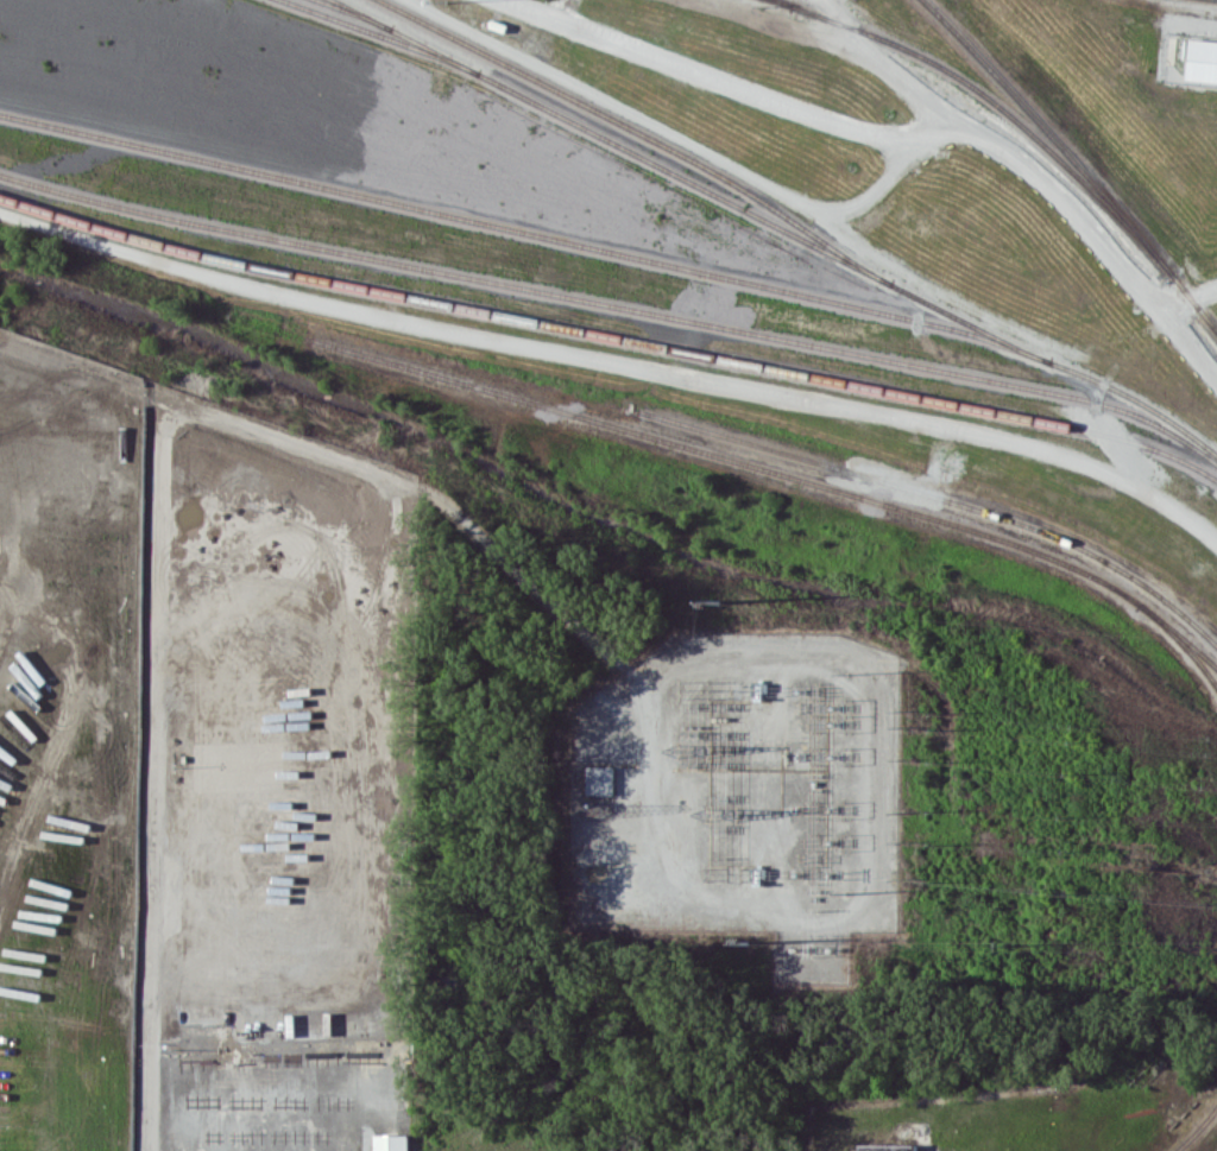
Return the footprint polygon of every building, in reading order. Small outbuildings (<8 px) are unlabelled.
[(1216,83),(1216,41),(1189,39),(1186,80),(1216,83)] [(611,765),(584,765),(582,792),(611,792),(611,765)] [(375,1134),(375,1150),(409,1150),(409,1135),(375,1134)]
